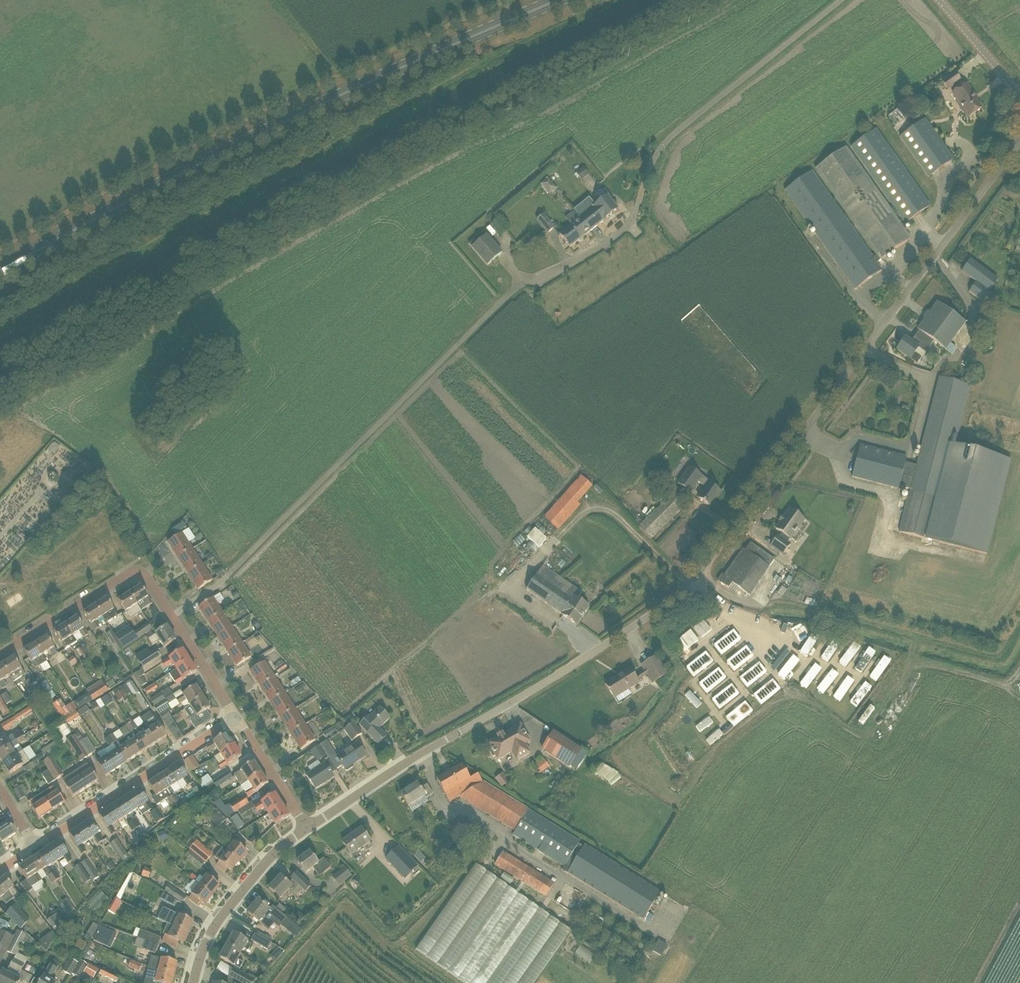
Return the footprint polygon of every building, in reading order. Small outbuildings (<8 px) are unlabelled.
[(948,90),(960,81),(955,74),(943,83),(948,90)] [(959,105),(968,118),(981,109),(973,97),(974,96),(966,84),(953,94),(960,104),(959,105)] [(925,119),(924,120),(900,137),(929,178),(954,160),(925,119)] [(851,147),(905,224),(930,206),(876,130),(851,147)] [(785,190),(855,289),(882,271),(877,263),(910,239),(845,148),(816,169),(878,256),(874,259),(812,171),(785,190)] [(581,180),(589,175),(584,167),(576,173),(581,180)] [(548,194),(556,188),(548,177),(539,183),(548,194)] [(570,247),(591,231),(618,210),(608,196),(596,206),(591,199),(575,212),(580,218),(560,234),(570,247)] [(537,220),(548,234),(555,228),(544,215),(537,220)] [(500,236),(501,236),(507,231),(498,220),(491,225),(500,236)] [(487,265),(496,258),(502,253),(486,235),(472,247),(487,265)] [(976,282),(969,292),(988,306),(995,297),(989,292),(998,280),(978,266),(970,260),(962,271),(976,282)] [(919,331),(911,342),(918,348),(925,353),(934,342),(945,350),(965,323),(937,302),(929,313),(930,314),(930,313),(935,317),(930,323),(925,320),(926,319),(925,319),(917,330),(919,331)] [(986,338),(986,337),(992,329),(990,327),(993,323),(983,316),(974,329),(986,338)] [(915,353),(918,348),(911,342),(906,339),(897,350),(910,360),(910,359),(917,364),(921,358),(915,353)] [(900,532),(929,540),(939,499),(938,499),(952,445),(968,385),(939,377),(917,466),(905,463),(907,457),(860,445),(852,477),(898,489),(899,487),(910,490),(910,492),(911,492),(900,532)] [(1011,461),(952,445),(938,499),(939,499),(929,540),(987,555),(1011,461)] [(699,499),(710,507),(720,492),(707,483),(709,481),(690,468),(678,484),(690,493),(697,482),(706,489),(699,499)] [(593,492),(581,481),(565,500),(577,510),(593,492)] [(672,490),(639,527),(652,539),(685,503),(672,490)] [(809,524),(798,516),(790,510),(776,529),(782,533),(779,537),(778,536),(771,546),(783,556),(791,545),(788,543),(790,540),(795,543),(809,524)] [(547,539),(546,539),(535,529),(527,537),(539,548),(547,539)] [(168,543),(178,558),(192,549),(182,533),(168,543)] [(750,596),(769,568),(775,560),(750,543),(745,551),(743,549),(724,576),(722,575),(718,581),(729,589),(732,584),(750,596)] [(192,549),(178,558),(188,574),(202,565),(192,549)] [(213,581),(212,580),(202,565),(188,574),(198,590),(213,581)] [(221,569),(215,573),(218,577),(224,573),(221,569)] [(562,615),(577,625),(589,608),(589,607),(588,608),(577,600),(582,593),(573,587),(567,596),(537,575),(526,590),(562,615)] [(141,586),(130,593),(137,605),(144,601),(148,607),(153,604),(141,586)] [(137,605),(130,593),(118,601),(129,618),(130,620),(142,612),(137,605)] [(103,617),(107,624),(117,618),(118,617),(107,598),(96,606),(103,617)] [(199,607),(208,622),(222,613),(213,598),(199,607)] [(96,606),(84,613),(95,630),(100,627),(96,621),(103,617),(96,606)] [(222,613),(208,622),(218,637),(232,628),(222,613)] [(77,617),(66,625),(77,642),(84,638),(88,635),(77,617)] [(159,618),(150,624),(154,629),(163,624),(159,618)] [(702,638),(711,631),(703,621),(694,628),(702,638)] [(133,631),(138,639),(152,630),(148,623),(133,631)] [(795,635),(801,629),(796,623),(774,643),(783,653),(798,639),(795,635)] [(730,624),(707,643),(718,656),(741,638),(730,624)] [(77,642),(66,625),(54,632),(65,650),(77,642)] [(138,640),(129,626),(114,635),(124,650),(138,640)] [(176,640),(167,627),(148,639),(152,646),(160,641),(164,648),(176,640)] [(218,637),(227,652),(242,643),(232,628),(218,637)] [(816,628),(798,652),(809,660),(827,636),(816,628)] [(106,635),(108,638),(118,654),(124,650),(114,635),(112,631),(106,635)] [(691,631),(681,638),(689,648),(698,641),(691,631)] [(834,633),(816,657),(826,665),(844,641),(834,633)] [(58,654),(47,637),(36,644),(43,655),(49,651),(53,657),(58,654)] [(852,638),(833,662),(844,670),(862,646),(852,638)] [(744,641),(720,660),(731,673),(755,655),(744,641)] [(237,667),(251,657),(242,643),(227,652),(237,667)] [(869,643),(851,668),(861,675),(880,651),(869,643)] [(35,660),(43,655),(36,644),(24,651),(36,668),(39,666),(35,660)] [(704,645),(680,664),(691,678),(715,659),(704,645)] [(155,649),(150,653),(144,656),(141,652),(135,656),(143,668),(161,657),(155,649)] [(887,649),(869,673),(879,681),(897,656),(887,649)] [(176,670),(190,661),(183,650),(163,663),(165,668),(172,663),(176,670)] [(796,655),(778,679),(788,687),(806,663),(796,655)] [(667,675),(662,667),(656,657),(642,666),(653,684),(667,675)] [(25,675),(14,658),(3,665),(10,676),(9,676),(13,682),(25,675)] [(744,668),(733,676),(744,690),(768,672),(757,658),(744,668)] [(173,681),(174,681),(177,685),(197,672),(190,661),(176,670),(169,674),(173,681)] [(813,661),(795,685),(806,693),(824,668),(813,661)] [(265,662),(250,671),(260,687),(275,677),(265,662)] [(717,662),(693,681),(704,694),(728,676),(717,662)] [(0,666),(0,686),(2,689),(7,686),(3,680),(9,676),(10,676),(3,665),(0,666)] [(831,666),(813,690),(823,698),(841,674),(831,666)] [(614,698),(615,698),(619,704),(636,694),(632,687),(638,683),(629,669),(605,684),(614,698)] [(133,675),(141,687),(147,683),(143,676),(145,674),(142,670),(133,675)] [(849,671),(830,695),(841,703),(859,679),(849,671)] [(770,675),(747,693),(758,707),(781,688),(770,675)] [(866,676),(848,700),(859,708),(877,684),(866,676)] [(275,677),(260,687),(270,703),(285,693),(275,677)] [(301,681),(298,677),(290,682),(292,687),(301,681)] [(45,696),(42,690),(34,678),(26,683),(38,701),(45,696)] [(686,678),(677,686),(690,703),(700,695),(686,678)] [(730,679),(707,698),(718,711),(741,693),(730,679)] [(113,680),(106,684),(109,689),(116,685),(113,680)] [(47,694),(52,691),(46,681),(41,685),(47,694)] [(126,686),(128,689),(133,696),(139,692),(132,682),(126,686)] [(109,691),(104,684),(89,694),(94,701),(109,691)] [(158,689),(155,684),(145,691),(148,695),(158,689)] [(203,698),(196,687),(176,699),(179,704),(186,699),(190,706),(203,698)] [(0,697),(6,705),(12,701),(6,693),(0,697)] [(285,693),(270,703),(281,718),(295,709),(285,693)] [(86,704),(92,700),(88,694),(82,698),(86,704)] [(101,699),(106,706),(113,701),(109,694),(101,699)] [(154,707),(164,700),(160,694),(150,700),(154,707)] [(154,707),(161,718),(172,711),(168,705),(176,700),(173,695),(164,700),(154,707)] [(744,696),(720,715),(731,728),(755,710),(744,696)] [(8,711),(0,697),(0,711),(2,715),(8,711)] [(203,698),(190,706),(194,712),(187,716),(196,730),(203,725),(198,717),(210,709),(203,698)] [(702,699),(685,712),(693,722),(710,708),(702,699)] [(63,719),(71,714),(68,709),(62,700),(54,706),(63,719)] [(71,714),(78,710),(74,705),(68,709),(71,714)] [(29,708),(9,721),(12,726),(32,713),(29,708)] [(85,714),(81,708),(77,711),(81,717),(85,714)] [(379,729),(390,719),(380,708),(369,718),(368,717),(360,725),(378,745),(386,736),(379,729)] [(295,709),(281,718),(291,734),(305,725),(295,709)] [(80,718),(76,712),(64,719),(68,725),(80,718)] [(156,744),(167,737),(154,717),(143,724),(144,724),(156,744)] [(12,726),(9,721),(0,726),(0,732),(2,735),(13,727),(12,726)] [(146,750),(156,744),(144,724),(138,728),(133,721),(129,724),(146,750)] [(720,721),(702,734),(710,744),(727,730),(720,721)] [(354,723),(343,731),(352,742),(362,734),(354,723)] [(136,756),(146,750),(129,724),(124,727),(129,734),(123,737),(127,744),(136,756)] [(305,725),(291,734),(301,750),(315,740),(305,725)] [(520,725),(513,730),(503,735),(502,734),(498,737),(498,738),(488,744),(491,748),(489,749),(493,757),(495,756),(498,760),(512,752),(517,761),(530,753),(525,745),(530,742),(520,725)] [(322,734),(326,740),(337,733),(333,727),(322,734)] [(179,731),(173,735),(177,742),(184,738),(179,731)] [(581,750),(554,732),(542,750),(569,768),(581,750)] [(10,745),(16,742),(23,737),(21,733),(13,738),(12,736),(6,740),(3,735),(0,737),(0,751),(10,745)] [(75,736),(88,757),(96,752),(87,738),(83,741),(78,733),(75,736)] [(118,742),(113,735),(113,734),(105,740),(110,747),(118,742)] [(221,754),(234,745),(227,734),(206,747),(209,751),(216,747),(221,754)] [(88,757),(75,736),(67,741),(80,762),(88,757)] [(23,737),(16,742),(18,746),(26,741),(23,737)] [(358,743),(337,757),(346,771),(347,771),(353,768),(353,766),(352,765),(366,756),(358,743)] [(136,756),(127,744),(118,750),(126,763),(136,756)] [(4,764),(16,756),(16,755),(10,745),(0,751),(0,758),(4,764)] [(221,769),(241,756),(234,745),(221,754),(225,760),(218,765),(221,769)] [(23,751),(16,755),(16,756),(4,764),(10,774),(29,761),(32,760),(37,757),(30,746),(23,751)] [(320,746),(311,752),(317,761),(326,755),(320,746)] [(116,770),(126,763),(118,750),(107,757),(116,770)] [(36,766),(47,760),(42,753),(37,757),(32,760),(36,766)] [(106,776),(116,770),(107,757),(101,761),(97,754),(93,756),(106,776)] [(532,765),(539,775),(549,767),(542,757),(532,765)] [(44,762),(49,770),(56,781),(63,776),(51,758),(44,762)] [(185,763),(191,772),(196,769),(190,760),(185,763)] [(242,786),(261,773),(254,762),(234,775),(242,786)] [(188,786),(192,784),(179,764),(169,771),(177,783),(183,779),(188,786)] [(325,764),(306,775),(315,789),(334,777),(325,764)] [(87,765),(81,768),(63,780),(67,786),(66,786),(73,797),(98,781),(91,770),(90,771),(87,765)] [(470,779),(462,765),(437,780),(450,802),(460,796),(483,783),(478,775),(470,779)] [(56,781),(49,770),(42,774),(49,785),(56,781)] [(177,783),(169,771),(159,778),(176,804),(180,801),(171,787),(177,783)] [(228,772),(213,782),(217,788),(232,778),(228,772)] [(261,773),(242,786),(241,786),(245,793),(246,792),(249,797),(268,784),(261,773)] [(500,786),(508,781),(503,773),(495,777),(500,786)] [(207,774),(197,781),(202,788),(212,781),(207,774)] [(176,804),(159,778),(149,784),(161,804),(167,800),(171,807),(176,804)] [(483,783),(460,796),(516,831),(529,811),(483,782),(483,783)] [(433,794),(427,785),(420,789),(417,784),(401,795),(408,806),(424,796),(426,799),(433,794)] [(26,798),(25,797),(29,794),(23,785),(19,787),(18,785),(13,787),(15,790),(14,790),(20,801),(26,798)] [(52,811),(64,803),(57,792),(53,786),(48,789),(41,794),(44,800),(45,800),(52,811)] [(130,796),(138,809),(144,805),(149,812),(152,809),(140,790),(130,796)] [(52,811),(45,800),(44,800),(41,794),(34,798),(29,802),(33,808),(32,809),(39,819),(52,811)] [(265,807),(269,813),(282,806),(275,794),(255,807),(258,812),(265,807)] [(130,796),(120,803),(128,816),(138,809),(130,796)] [(249,804),(248,804),(244,797),(229,806),(234,814),(238,811),(249,804)] [(120,803),(109,809),(118,822),(128,816),(120,803)] [(289,817),(282,806),(269,813),(276,825),(289,817)] [(118,822),(109,809),(99,816),(112,836),(116,833),(115,832),(121,828),(118,822)] [(165,819),(164,819),(158,809),(149,814),(156,825),(165,819)] [(212,820),(217,825),(219,828),(227,820),(218,811),(210,819),(212,820)] [(564,867),(579,844),(580,842),(529,811),(516,831),(513,835),(564,867)] [(237,815),(231,820),(234,824),(240,820),(237,815)] [(2,843),(16,834),(5,818),(0,821),(0,839),(2,843)] [(132,822),(136,830),(141,827),(136,820),(132,822)] [(90,822),(80,828),(88,842),(95,837),(99,844),(103,842),(90,822)] [(136,830),(132,822),(127,825),(132,832),(136,830)] [(88,842),(80,828),(70,835),(82,855),(86,852),(82,846),(88,842)] [(370,841),(361,828),(342,842),(351,855),(352,854),(356,860),(362,856),(358,850),(370,841)] [(249,842),(254,847),(259,841),(255,837),(249,842)] [(110,843),(111,844),(121,859),(127,855),(117,839),(110,843)] [(230,839),(222,849),(239,862),(247,853),(243,850),(246,846),(238,839),(235,843),(230,839)] [(197,840),(190,849),(206,862),(213,853),(197,840)] [(72,861),(60,842),(50,848),(58,861),(64,857),(68,864),(72,861)] [(643,919),(660,893),(660,892),(651,887),(585,845),(584,847),(579,844),(564,867),(562,870),(567,873),(568,873),(643,919)] [(58,861),(50,848),(39,855),(48,868),(58,861)] [(398,848),(386,859),(405,879),(417,867),(398,848)] [(232,872),(239,862),(222,849),(214,858),(219,862),(217,865),(225,872),(228,869),(232,872)] [(546,898),(547,897),(556,881),(555,880),(555,879),(553,878),(551,881),(534,870),(537,866),(523,857),(520,862),(503,851),(494,865),(546,898)] [(318,863),(310,852),(297,862),(306,873),(313,868),(320,877),(331,868),(324,859),(318,863)] [(39,855),(38,856),(29,862),(37,874),(38,874),(43,871),(51,884),(56,881),(52,874),(48,868),(39,855)] [(87,859),(81,863),(93,881),(99,877),(87,859)] [(37,874),(29,862),(19,868),(32,888),(42,881),(38,874),(37,874)] [(74,868),(84,884),(91,880),(80,864),(74,868)] [(486,872),(476,865),(416,950),(463,982),(533,982),(570,931),(486,872)] [(351,875),(345,868),(335,875),(342,883),(351,875)] [(52,874),(56,881),(60,879),(56,872),(52,874)] [(131,872),(123,887),(116,899),(121,901),(126,888),(127,887),(133,874),(133,873),(131,872)] [(212,896),(220,886),(216,883),(218,880),(210,873),(204,880),(200,876),(195,882),(199,886),(200,886),(212,896)] [(288,884),(281,877),(269,889),(280,899),(289,890),(297,897),(303,890),(306,892),(311,886),(297,873),(291,878),(292,879),(288,884)] [(6,877),(0,882),(0,897),(1,898),(6,904),(19,895),(6,877)] [(168,886),(164,891),(183,903),(186,898),(168,886)] [(200,902),(204,905),(212,896),(200,886),(199,886),(189,899),(198,906),(200,902)] [(287,918),(282,914),(273,906),(269,910),(258,901),(248,913),(264,927),(271,918),(280,926),(287,918)] [(73,908),(70,904),(65,907),(68,912),(73,908)] [(277,907),(283,913),(286,909),(279,904),(277,907)] [(15,906),(6,914),(21,930),(29,921),(15,906)] [(189,933),(194,922),(190,920),(191,916),(181,912),(180,916),(171,912),(166,922),(174,927),(189,933)] [(47,919),(53,927),(61,921),(56,913),(47,919)] [(6,951),(13,938),(5,934),(10,925),(0,920),(0,963),(6,951)] [(103,945),(109,931),(100,927),(94,941),(103,945)] [(183,944),(189,933),(174,927),(170,937),(165,935),(162,942),(176,948),(179,942),(183,944)] [(6,951),(16,956),(27,935),(17,930),(13,938),(6,951)] [(145,941),(145,942),(158,947),(161,938),(140,930),(137,938),(145,941)] [(248,942),(234,934),(227,946),(241,954),(244,948),(250,952),(254,945),(248,942)] [(250,941),(267,951),(271,943),(254,934),(250,941)] [(42,939),(36,944),(47,953),(49,949),(42,939)] [(87,944),(80,939),(75,947),(83,951),(87,944)] [(661,955),(667,945),(659,940),(653,951),(661,955)] [(158,947),(145,942),(142,950),(155,955),(158,947)] [(581,943),(574,953),(588,963),(595,953),(581,943)] [(241,954),(227,946),(220,958),(234,966),(240,969),(244,963),(238,959),(241,954)] [(174,975),(177,963),(172,962),(173,958),(163,955),(159,971),(174,975)] [(57,962),(49,956),(43,966),(49,969),(40,982),(35,979),(32,982),(56,982),(51,980),(61,964),(57,962)] [(32,977),(21,971),(25,965),(14,959),(7,973),(2,971),(0,975),(0,982),(29,982),(32,977)] [(78,964),(70,960),(63,972),(71,976),(72,974),(78,964)] [(78,964),(72,974),(80,979),(83,974),(88,965),(80,961),(78,964)] [(142,966),(131,961),(128,968),(139,972),(142,966)] [(88,965),(83,974),(93,979),(98,970),(89,964),(88,965)] [(174,975),(159,971),(149,968),(145,982),(172,982),(174,975)] [(234,969),(229,978),(237,982),(238,982),(250,982),(246,981),(248,977),(234,969)] [(116,982),(119,978),(102,970),(100,975),(116,982)]
